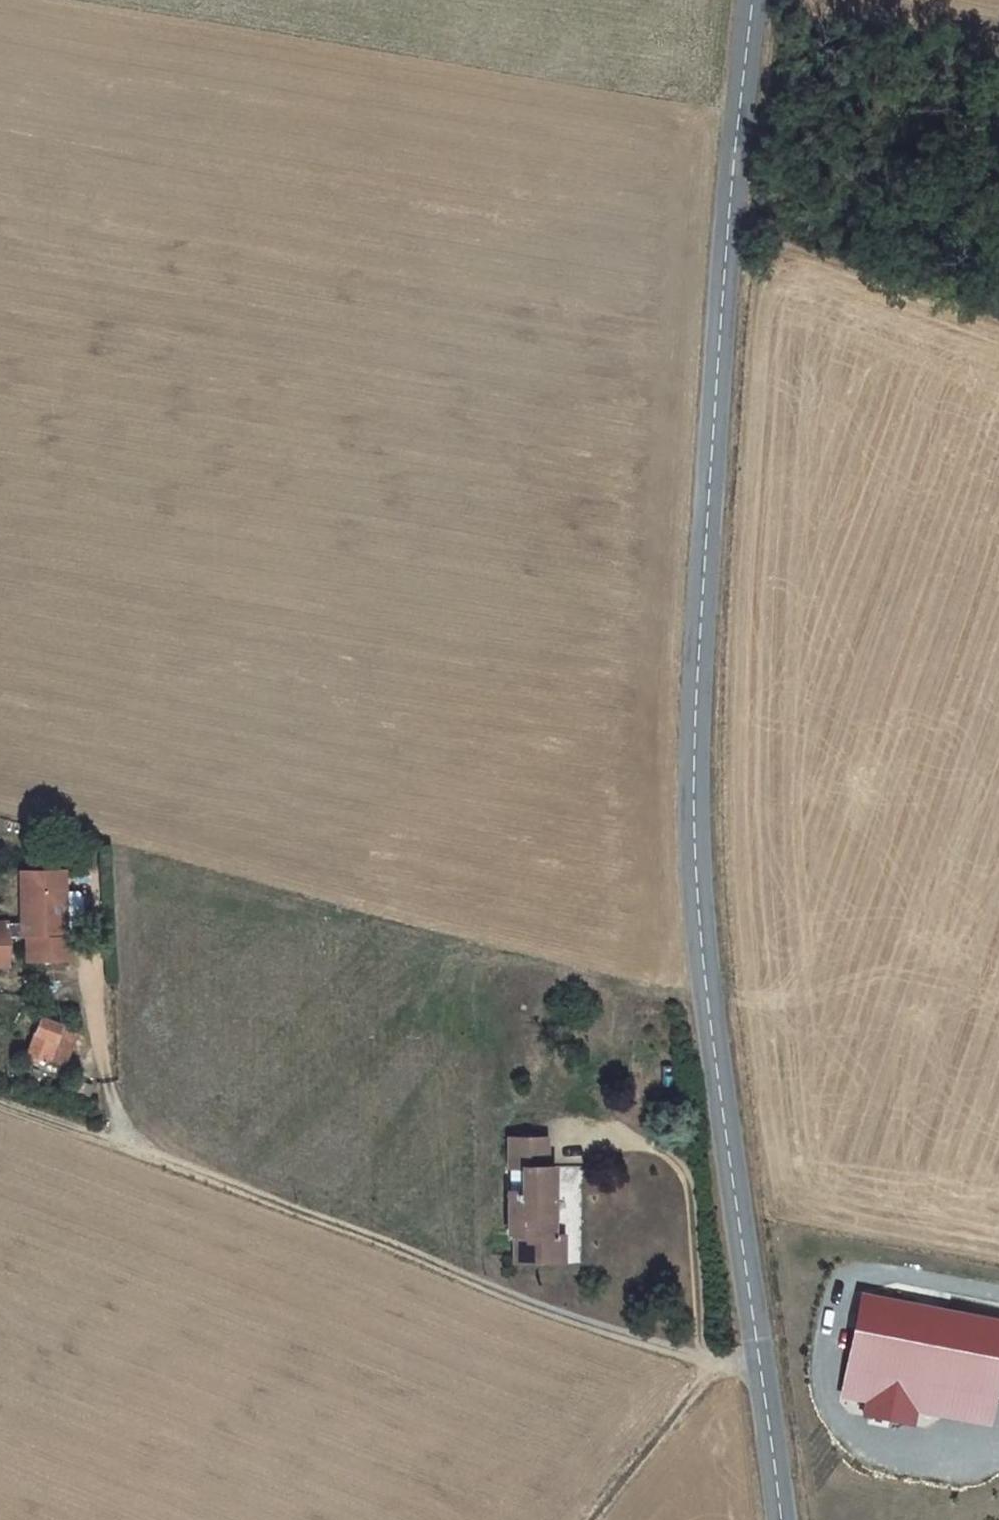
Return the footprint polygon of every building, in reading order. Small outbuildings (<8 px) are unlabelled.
[(0,922),(0,965),(8,965),(7,937),(27,936),(29,962),(73,961),(73,952),(73,936),(79,936),(84,931),(83,897),(78,891),(65,892),(64,868),(21,870),(22,922),(0,922)] [(61,1022),(44,1014),(38,1028),(40,1028),(30,1052),(47,1059),(47,1056),(66,1064),(80,1029),(61,1022)] [(534,1168),(533,1191),(523,1191),(509,1191),(509,1235),(514,1235),(514,1261),(565,1263),(565,1236),(556,1236),(554,1167),(548,1167),(548,1139),(508,1139),(509,1167),(523,1167),(534,1168)] [(533,1191),(534,1168),(523,1167),(523,1191),(533,1191)] [(873,1401),(871,1414),(918,1423),(921,1409),(995,1424),(998,1405),(998,1323),(867,1296),(847,1395),(873,1401)]
